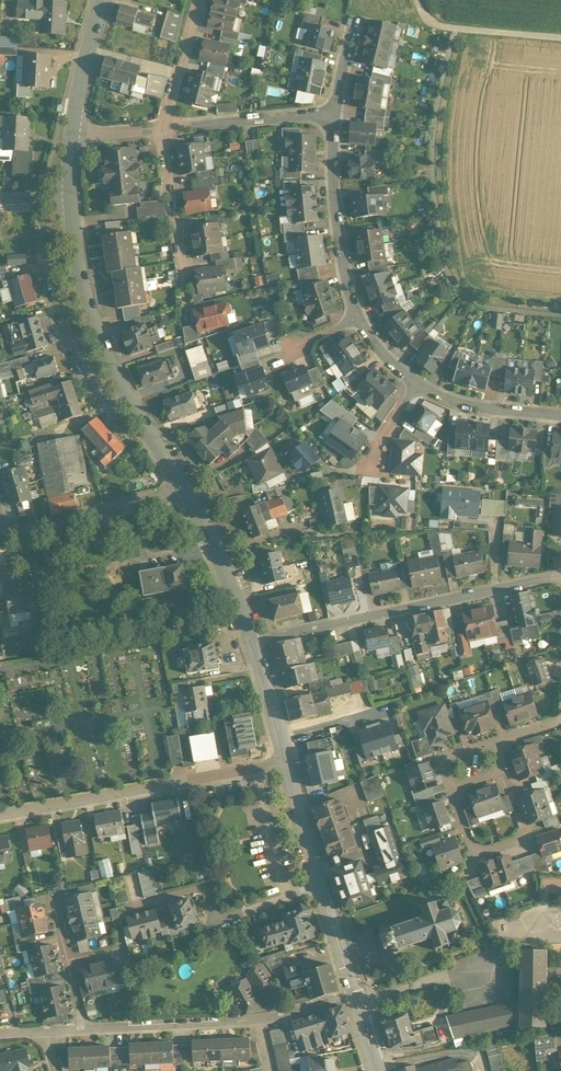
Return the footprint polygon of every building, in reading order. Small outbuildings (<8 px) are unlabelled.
[(54,2),(44,2),(44,0),(33,0),(33,3),(33,4),(32,19),(42,20),(42,30),(52,31),(54,2)] [(222,0),(215,0),(213,12),(212,12),(236,18),(239,5),(240,5),(240,4),(230,2),(222,0)] [(54,2),(52,31),(65,32),(66,10),(66,3),(54,2)] [(33,3),(20,3),(19,18),(32,19),(33,4),(33,3)] [(139,10),(122,6),(117,23),(134,28),(135,23),(152,28),(155,17),(138,12),(139,10)] [(183,16),(168,11),(161,38),(177,43),(183,16)] [(236,18),(212,12),(212,13),(209,26),(209,27),(223,30),(233,32),(233,31),(236,19),(236,18)] [(324,18),(305,13),(301,28),(310,30),(311,26),(321,28),(324,18)] [(369,35),(392,41),(396,27),(373,21),(372,28),(371,28),(369,35)] [(321,28),(311,26),(310,30),(309,34),(306,36),(305,41),(306,43),(306,46),(329,51),(332,39),(330,38),(332,31),(321,28)] [(233,32),(223,30),(221,37),(239,41),(240,33),(233,32)] [(366,47),(390,53),(392,41),(369,35),(366,47)] [(0,37),(0,47),(15,48),(15,38),(0,37)] [(239,41),(221,37),(219,45),(230,47),(229,51),(238,53),(240,42),(239,41)] [(219,45),(205,41),(203,52),(201,53),(200,56),(201,59),(226,65),(229,51),(230,47),(219,45)] [(17,56),(18,48),(15,48),(0,47),(0,55),(17,56)] [(390,53),(366,47),(364,56),(365,56),(363,63),(375,66),(386,69),(386,68),(390,53)] [(323,56),(303,52),(302,60),(321,63),(323,56)] [(50,57),(27,56),(26,67),(27,67),(26,86),(25,86),(25,87),(49,88),(50,57)] [(130,65),(107,58),(102,77),(114,80),(125,84),(122,92),(122,94),(132,96),(133,93),(138,76),(140,68),(130,65)] [(321,63),(302,60),(299,75),(324,79),(325,73),(324,72),(326,64),(321,63)] [(386,69),(375,66),(373,73),(392,78),(394,70),(386,68),(386,69)] [(225,72),(208,68),(206,75),(216,77),(216,78),(223,79),(225,72)] [(206,75),(194,72),(193,77),(192,77),(190,86),(213,91),(216,78),(216,77),(206,75)] [(277,75),(271,73),(268,80),(275,82),(277,75)] [(392,78),(373,73),(372,80),(384,82),(383,85),(391,86),(392,78)] [(148,79),(138,76),(133,93),(163,100),(168,78),(149,75),(148,79)] [(324,79),(299,75),(296,91),(298,91),(316,94),(320,95),(321,87),(322,87),(324,79)] [(372,80),(359,78),(357,92),(381,97),(383,85),(384,82),(372,80)] [(125,84),(114,80),(111,89),(122,92),(125,84)] [(391,86),(383,85),(381,97),(389,98),(391,86)] [(213,91),(190,86),(187,96),(188,97),(187,103),(192,104),(193,106),(195,105),(209,108),(213,91)] [(316,94),(298,91),(296,104),(303,105),(314,104),(316,94)] [(381,97),(357,92),(354,107),(367,109),(379,111),(379,109),(381,97)] [(389,98),(381,97),(379,109),(387,110),(389,98)] [(237,104),(217,106),(218,115),(238,113),(237,104)] [(379,111),(367,109),(366,117),(385,118),(386,114),(387,110),(379,109),(379,111)] [(385,118),(366,117),(365,126),(376,126),(376,130),(384,131),(385,118)] [(30,119),(6,118),(6,126),(5,151),(28,152),(30,119)] [(365,126),(352,125),(351,144),(375,145),(376,130),(376,126),(365,126)] [(301,129),(283,129),(283,140),(287,140),(287,139),(291,139),(291,137),(301,137),(301,129)] [(208,135),(194,137),(195,145),(202,144),(202,145),(209,144),(208,135)] [(301,137),(291,137),(291,139),(287,139),(287,140),(287,149),(291,149),(291,157),(316,157),(316,138),(301,137)] [(259,140),(246,142),(248,155),(261,153),(259,140)] [(195,145),(178,148),(180,162),(204,158),(202,145),(202,144),(195,145)] [(209,144),(202,145),(204,158),(211,157),(209,144)] [(135,149),(104,153),(105,163),(105,169),(101,169),(99,171),(100,184),(101,184),(107,184),(138,180),(140,180),(139,165),(136,165),(135,149)] [(384,151),(365,152),(366,159),(366,158),(366,161),(374,160),(374,163),(384,163),(384,151)] [(104,153),(92,154),(93,164),(105,163),(104,153)] [(211,157),(204,158),(206,171),(212,170),(213,170),(211,157)] [(291,157),(281,157),(281,169),(291,169),(291,157)] [(316,157),(291,157),(291,169),(291,173),(301,173),(315,173),(316,157)] [(204,158),(180,162),(182,175),(197,173),(206,172),(206,171),(204,158)] [(374,160),(366,161),(366,158),(366,159),(356,159),(356,161),(351,161),(351,179),(359,179),(359,180),(366,180),(366,179),(374,179),(374,163),(374,160)] [(301,173),(291,173),(291,169),(281,169),(281,181),(282,181),(301,180),(301,173)] [(212,170),(206,171),(206,172),(197,173),(199,181),(213,179),(212,170)] [(199,181),(194,182),(195,193),(209,191),(209,192),(214,191),(214,185),(213,179),(199,181)] [(138,180),(107,184),(108,194),(111,194),(113,206),(141,203),(138,180)] [(301,180),(282,181),(283,191),(290,190),(303,188),(302,180),(301,180)] [(388,186),(368,188),(369,197),(382,196),(383,196),(389,196),(388,186)] [(316,187),(303,188),(290,190),(291,197),(287,198),(288,208),(317,205),(317,202),(317,201),(317,197),(316,197),(316,187)] [(195,193),(185,195),(188,213),(212,210),(210,199),(209,192),(209,191),(195,193)] [(369,197),(352,199),(355,218),(385,215),(383,196),(382,196),(369,197)] [(141,208),(137,208),(139,219),(140,219),(167,217),(164,200),(153,202),(154,206),(141,208)] [(317,205),(288,208),(289,217),(293,217),(294,224),(304,224),(319,222),(318,212),(319,212),(318,208),(317,205)] [(218,224),(225,224),(223,216),(206,218),(207,225),(218,224)] [(120,221),(106,223),(107,229),(121,227),(120,221)] [(207,225),(192,228),(194,242),(220,238),(218,224),(207,225)] [(227,237),(225,224),(218,224),(220,238),(227,237)] [(304,224),(294,224),(284,225),(285,235),(304,232),(304,224)] [(121,227),(107,229),(107,236),(122,234),(121,227)] [(381,231),(357,235),(359,249),(383,245),(381,231)] [(304,232),(285,235),(286,243),(296,241),(305,239),(304,232)] [(107,236),(103,237),(105,249),(130,245),(128,233),(122,234),(107,236)] [(229,251),(227,237),(220,238),(222,252),(229,251)] [(305,239),(296,241),(298,255),(324,251),(322,237),(305,239)] [(220,238),(194,242),(196,257),(211,254),(222,253),(222,252),(220,238)] [(137,244),(130,245),(132,257),(138,256),(139,256),(137,244)] [(130,245),(105,249),(107,261),(132,257),(130,245)] [(383,245),(359,249),(361,263),(368,262),(385,260),(385,259),(383,245)] [(229,251),(222,252),(222,253),(211,254),(212,262),(216,261),(230,259),(229,251)] [(324,251),(298,255),(300,268),(300,269),(317,267),(326,265),(324,251)] [(132,257),(107,261),(108,273),(113,273),(133,269),(132,257)] [(237,268),(235,258),(234,259),(230,259),(216,261),(217,268),(220,267),(226,266),(227,270),(237,268)] [(385,260),(368,262),(370,270),(387,267),(389,267),(389,265),(388,258),(385,259),(385,260)] [(217,268),(203,270),(203,271),(196,272),(199,290),(200,294),(201,293),(203,293),(206,295),(215,293),(217,291),(226,290),(225,280),(222,278),(221,278),(221,274),(220,267),(217,268)] [(317,267),(300,269),(300,268),(297,269),(300,280),(319,275),(317,267)] [(387,267),(370,270),(373,278),(386,274),(389,273),(387,267)] [(133,269),(113,273),(115,285),(140,281),(138,269),(133,269)] [(8,280),(8,281),(10,287),(14,301),(16,308),(38,302),(30,274),(8,280)] [(373,278),(365,281),(369,295),(394,287),(391,279),(388,280),(386,274),(373,278)] [(277,275),(268,277),(269,285),(278,283),(277,275)] [(319,275),(300,280),(301,286),(302,291),(304,291),(304,290),(321,284),(319,275)] [(146,280),(140,281),(141,293),(150,291),(148,279),(146,280)] [(140,281),(115,285),(117,297),(141,293),(140,281)] [(321,284),(304,290),(304,291),(308,303),(332,296),(330,289),(329,289),(327,282),(321,284)] [(14,301),(10,287),(2,290),(0,292),(3,302),(5,303),(14,301)] [(394,287),(369,295),(374,309),(382,306),(396,301),(395,301),(393,295),(397,294),(394,287)] [(199,290),(193,291),(195,305),(202,303),(201,293),(200,294),(199,290)] [(141,293),(117,297),(118,309),(123,308),(139,306),(143,305),(141,293)] [(308,303),(305,304),(308,315),(312,314),(314,321),(330,315),(337,313),(334,304),(335,304),(332,296),(308,303)] [(396,301),(382,306),(385,315),(401,306),(399,300),(395,301),(396,301)] [(211,307),(208,307),(208,309),(195,312),(197,325),(199,331),(200,331),(229,324),(227,315),(229,314),(231,312),(230,306),(227,305),(224,305),(212,308),(211,307)] [(139,306),(123,308),(124,315),(140,312),(139,306)] [(401,306),(385,315),(390,323),(404,312),(404,313),(405,311),(401,306)] [(140,312),(124,315),(125,322),(135,319),(141,318),(140,312)] [(404,313),(404,312),(390,323),(385,327),(389,333),(393,339),(413,323),(404,313)] [(152,315),(141,318),(135,319),(138,327),(146,324),(147,327),(156,324),(152,315)] [(330,315),(314,321),(315,324),(312,325),(314,332),(333,324),(330,315)] [(47,347),(38,317),(20,323),(24,340),(28,352),(47,347)] [(435,322),(425,331),(430,335),(436,327),(438,325),(435,322)] [(20,323),(4,327),(9,344),(10,345),(12,344),(11,343),(24,340),(20,323)] [(421,334),(413,323),(393,339),(397,344),(398,343),(403,349),(410,344),(422,334),(421,334)] [(445,327),(440,323),(438,325),(436,327),(441,331),(445,327)] [(126,344),(159,333),(156,324),(147,327),(146,324),(138,327),(123,332),(126,340),(125,341),(126,344)] [(197,325),(183,328),(186,343),(202,340),(200,331),(199,331),(197,325)] [(262,326),(235,335),(242,355),(253,351),(269,346),(262,326)] [(430,335),(435,339),(441,331),(436,327),(430,335)] [(235,328),(227,331),(229,337),(237,334),(235,328)] [(430,335),(425,331),(421,334),(422,334),(410,344),(417,350),(430,335)] [(159,333),(126,344),(127,348),(129,347),(131,356),(154,348),(152,343),(161,340),(159,333)] [(435,339),(430,335),(417,350),(423,355),(433,342),(435,339)] [(320,347),(330,341),(328,337),(318,343),(320,347)] [(338,364),(358,350),(350,338),(337,347),(329,352),(330,353),(338,364)] [(24,340),(11,343),(12,344),(15,356),(28,352),(24,340)] [(333,340),(320,349),(325,356),(330,353),(329,352),(337,347),(333,340)] [(173,341),(156,346),(158,354),(175,348),(173,341)] [(433,342),(423,355),(418,362),(421,364),(433,373),(438,366),(439,368),(445,360),(443,359),(448,352),(433,342)] [(203,346),(186,352),(196,381),(213,376),(203,346)] [(358,350),(338,364),(345,375),(346,376),(355,369),(366,362),(358,350)] [(479,355),(464,351),(463,354),(461,360),(476,364),(479,355)] [(463,354),(456,352),(449,367),(457,371),(460,360),(461,360),(463,354)] [(493,359),(479,355),(476,364),(490,368),(493,359)] [(500,358),(494,356),(493,359),(490,368),(492,369),(490,376),(498,378),(500,358)] [(28,357),(10,362),(13,372),(22,370),(25,369),(30,364),(28,357)] [(53,357),(34,362),(38,379),(58,373),(53,357)] [(508,359),(500,358),(498,378),(506,379),(507,368),(508,359)] [(522,360),(508,359),(507,368),(521,370),(522,360)] [(169,360),(162,362),(167,378),(173,376),(173,375),(174,375),(174,374),(169,360)] [(220,370),(230,367),(228,360),(218,363),(220,370)] [(260,360),(241,366),(244,375),(263,369),(260,360)] [(476,364),(461,360),(460,360),(457,371),(454,382),(463,385),(463,386),(470,388),(476,364)] [(536,362),(522,360),(521,370),(535,371),(536,362)] [(162,361),(139,369),(144,386),(147,385),(167,378),(162,362),(162,361)] [(0,365),(0,375),(13,372),(10,362),(3,364),(0,365)] [(544,362),(536,362),(535,371),(535,381),(542,382),(544,362)] [(490,368),(476,364),(470,388),(477,390),(477,388),(486,391),(490,376),(492,369),(490,368)] [(304,367),(283,376),(291,393),(292,393),(309,385),(312,384),(307,373),(304,367)] [(326,386),(318,368),(307,373),(312,384),(309,385),(311,392),(312,392),(326,386)] [(507,368),(506,379),(505,393),(512,394),(512,395),(513,395),(518,395),(519,396),(521,370),(507,368)] [(244,375),(237,378),(241,390),(246,389),(249,397),(259,393),(258,390),(266,387),(263,379),(266,378),(263,369),(244,375)] [(355,369),(346,376),(345,375),(340,379),(347,388),(360,376),(355,369)] [(22,370),(13,372),(16,383),(25,380),(22,370)] [(535,371),(521,370),(519,396),(519,395),(525,396),(526,396),(526,395),(533,396),(535,381),(535,371)] [(366,402),(385,380),(375,371),(366,381),(365,382),(357,390),(358,391),(364,397),(362,399),(366,402)] [(360,376),(347,388),(354,395),(358,391),(357,390),(365,382),(366,381),(360,376)] [(385,380),(366,402),(367,403),(370,406),(372,404),(378,409),(390,396),(396,390),(385,380)] [(56,386),(54,387),(42,391),(41,392),(45,402),(58,398),(60,404),(77,398),(71,381),(56,386)] [(55,383),(41,388),(41,390),(42,391),(54,387),(56,386),(55,383)] [(309,385),(292,393),(296,403),(299,402),(314,395),(312,392),(311,392),(309,385)] [(41,390),(30,392),(31,397),(34,406),(45,402),(41,392),(42,391),(41,390)] [(359,402),(362,399),(364,397),(358,391),(354,395),(353,396),(359,402)] [(192,392),(164,402),(170,421),(198,412),(193,394),(192,392)] [(314,395),(299,402),(302,410),(317,403),(314,395)] [(397,403),(390,396),(378,409),(381,412),(376,417),(383,424),(397,403)] [(31,397),(23,399),(26,408),(34,406),(31,397)] [(77,398),(60,404),(61,408),(55,410),(59,423),(83,415),(77,398)] [(362,399),(359,402),(357,404),(362,408),(367,403),(366,402),(362,399)] [(353,428),(359,419),(332,401),(321,412),(339,424),(342,421),(353,428)] [(362,408),(374,419),(376,417),(381,412),(378,409),(372,404),(370,406),(367,403),(362,408)] [(227,404),(215,408),(217,415),(230,411),(227,404)] [(437,417),(419,405),(409,421),(419,428),(426,433),(426,432),(437,417)] [(230,411),(217,415),(224,423),(224,422),(234,434),(247,430),(244,406),(230,411)] [(43,409),(39,410),(41,415),(42,418),(51,415),(52,417),(55,416),(53,411),(51,407),(43,409)] [(55,416),(52,417),(51,415),(42,418),(39,419),(43,429),(59,424),(59,423),(55,410),(53,411),(55,416)] [(33,417),(32,412),(29,413),(31,419),(32,422),(39,419),(42,418),(41,415),(33,417)] [(383,424),(376,417),(374,419),(370,422),(367,425),(376,431),(377,432),(383,424)] [(0,421),(0,428),(9,426),(7,419),(0,421)] [(96,419),(83,430),(94,442),(106,430),(96,419)] [(353,428),(342,421),(339,424),(327,442),(352,460),(367,438),(353,428)] [(210,435),(209,435),(213,439),(225,452),(224,453),(228,458),(239,449),(236,445),(241,441),(234,434),(224,422),(224,423),(210,435)] [(467,424),(458,423),(457,437),(456,448),(457,448),(472,450),(475,424),(467,423),(467,424)] [(490,426),(482,425),(482,424),(475,424),(472,450),(487,451),(488,440),(490,426)] [(198,453),(213,439),(209,435),(210,435),(204,428),(197,430),(186,439),(198,453)] [(426,433),(419,428),(414,435),(422,440),(429,445),(434,438),(426,432),(426,433)] [(97,457),(117,439),(107,429),(106,430),(94,442),(98,447),(93,452),(97,457)] [(414,435),(405,429),(401,436),(400,442),(414,443),(414,444),(419,444),(422,440),(414,435)] [(247,430),(234,434),(241,441),(236,445),(239,449),(246,442),(250,438),(247,430)] [(250,438),(246,442),(256,453),(268,444),(269,443),(258,431),(250,438)] [(520,431),(512,431),(511,442),(510,449),(511,449),(518,450),(518,453),(527,454),(527,451),(535,452),(537,433),(529,432),(520,431)] [(86,474),(79,435),(74,436),(82,475),(86,474)] [(554,435),(553,450),(552,458),(555,458),(560,459),(560,436),(554,435)] [(74,436),(55,440),(66,493),(74,491),(75,496),(91,493),(86,474),(82,475),(74,436)] [(457,437),(449,437),(448,455),(456,456),(457,448),(456,448),(457,437)] [(117,439),(97,457),(106,466),(112,461),(126,449),(117,439)] [(213,439),(198,453),(209,466),(224,453),(225,452),(213,439)] [(66,493),(55,440),(38,444),(48,497),(66,493)] [(498,441),(488,440),(487,451),(486,459),(496,460),(498,441)] [(422,454),(413,454),(414,444),(414,443),(400,442),(394,441),(391,473),(420,476),(422,454)] [(511,442),(498,441),(496,460),(496,461),(510,462),(511,449),(510,449),(511,442)] [(268,444),(256,453),(259,456),(271,450),(268,444)] [(319,459),(305,444),(290,457),(294,461),(293,463),(299,469),(300,468),(304,472),(319,459)] [(553,450),(546,449),(545,449),(544,467),(551,468),(555,465),(555,458),(552,458),(553,450)] [(259,456),(248,462),(259,484),(260,485),(267,481),(282,473),(283,472),(271,450),(259,456)] [(31,455),(15,460),(16,467),(33,462),(31,455)] [(116,464),(112,461),(106,466),(109,470),(116,464)] [(25,468),(3,474),(5,482),(5,483),(7,490),(28,484),(30,484),(25,468)] [(323,472),(311,474),(313,480),(324,478),(323,472)] [(267,481),(270,490),(286,481),(282,473),(267,481)] [(267,481),(260,485),(259,484),(252,487),(254,493),(266,490),(269,490),(270,490),(267,481)] [(36,498),(32,483),(30,484),(28,484),(30,492),(29,493),(31,500),(36,498)] [(28,484),(7,490),(9,496),(10,497),(12,505),(31,500),(29,493),(30,492),(28,484)] [(270,490),(269,490),(273,501),(282,497),(290,495),(288,486),(270,490)] [(409,490),(379,487),(379,488),(377,506),(377,511),(384,511),(383,516),(397,518),(397,512),(407,513),(408,498),(409,490)] [(379,488),(370,488),(370,505),(377,506),(379,488)] [(66,493),(48,497),(53,515),(78,508),(75,496),(74,491),(66,493)] [(339,491),(322,495),(326,514),(324,515),(324,516),(326,524),(326,525),(346,521),(339,491)] [(480,494),(445,491),(443,518),(455,519),(456,514),(478,516),(480,494)] [(551,494),(550,508),(556,508),(560,508),(560,495),(551,494)] [(290,495),(282,497),(287,510),(288,514),(296,511),(290,495)] [(248,525),(287,510),(282,497),(273,501),(270,502),(243,512),(248,525)] [(506,502),(483,500),(482,515),(505,517),(506,502)] [(544,502),(517,500),(517,507),(537,508),(543,509),(544,502)] [(32,509),(19,511),(20,517),(33,515),(32,509)] [(287,510),(248,525),(253,538),(270,532),(266,523),(276,519),(288,514),(287,510)] [(276,519),(280,527),(292,523),(288,514),(276,519)] [(324,516),(310,521),(312,528),(326,524),(324,516)] [(402,529),(414,530),(415,517),(404,517),(402,529)] [(276,519),(266,523),(270,532),(280,527),(276,519)] [(505,523),(504,534),(515,535),(516,532),(516,524),(505,523)] [(438,530),(428,531),(434,557),(435,557),(443,556),(442,552),(439,536),(438,530)] [(439,536),(442,552),(453,550),(456,550),(452,533),(450,532),(448,532),(446,532),(444,533),(443,533),(441,534),(439,536)] [(516,544),(512,544),(511,557),(510,564),(539,567),(541,533),(528,532),(528,533),(527,545),(516,544)] [(528,533),(516,532),(515,535),(516,535),(516,544),(527,545),(528,533)] [(515,535),(504,534),(502,556),(511,557),(512,544),(516,544),(516,535),(515,535)] [(355,537),(343,539),(345,557),(358,556),(355,537)] [(456,550),(453,550),(454,556),(462,555),(461,548),(456,550)] [(453,557),(454,556),(453,550),(442,552),(443,556),(448,579),(458,577),(453,557)] [(454,556),(453,557),(458,577),(458,578),(484,572),(479,551),(462,555),(454,556)] [(280,552),(259,557),(263,571),(283,566),(280,552)] [(434,557),(409,562),(411,573),(414,587),(440,582),(435,557),(434,557)] [(401,559),(395,561),(397,569),(398,576),(405,575),(402,563),(401,559)] [(395,561),(381,563),(383,572),(397,569),(395,561)] [(409,561),(402,563),(405,575),(411,573),(409,562),(409,561)] [(183,565),(145,572),(149,595),(187,588),(183,565)] [(360,565),(347,568),(349,577),(352,587),(364,585),(364,584),(361,570),(360,565)] [(283,566),(263,571),(266,585),(287,580),(283,566)] [(369,569),(361,570),(364,584),(364,585),(365,587),(372,586),(369,574),(370,574),(369,569)] [(370,574),(369,574),(372,586),(374,595),(401,590),(398,576),(397,569),(383,572),(370,574)] [(411,573),(405,575),(407,588),(414,587),(411,573)] [(405,575),(398,576),(401,590),(407,588),(405,575)] [(304,576),(291,580),(293,586),(305,583),(304,578),(304,576)] [(349,577),(341,578),(342,581),(328,584),(333,604),(341,602),(342,604),(349,602),(349,601),(354,600),(352,587),(349,577)] [(27,590),(4,594),(5,600),(7,614),(8,614),(30,610),(27,590)] [(528,592),(511,596),(518,626),(518,628),(535,625),(534,617),(536,617),(535,609),(532,610),(528,592)] [(299,593),(270,600),(275,621),(304,614),(299,593)] [(0,600),(0,624),(0,626),(1,628),(10,627),(9,621),(8,614),(7,614),(5,600),(0,600)] [(492,607),(478,610),(484,637),(497,634),(498,634),(495,623),(492,607)] [(445,631),(453,629),(449,609),(441,611),(445,631)] [(8,614),(9,621),(31,618),(30,610),(8,614)] [(315,610),(308,611),(311,622),(318,621),(315,610)] [(478,610),(464,613),(470,640),(484,637),(478,610)] [(424,625),(426,635),(428,634),(430,645),(438,643),(438,644),(440,643),(446,641),(447,641),(445,631),(441,611),(420,615),(421,615),(423,625),(424,625)] [(554,612),(540,615),(541,623),(555,620),(554,612)] [(423,625),(421,615),(408,618),(413,638),(413,637),(426,635),(424,625),(423,625)] [(497,634),(498,640),(505,639),(512,637),(508,620),(495,623),(498,634),(497,634)] [(535,625),(518,628),(518,626),(510,628),(514,646),(522,645),(520,637),(537,633),(535,625)] [(387,627),(365,632),(369,650),(380,648),(390,646),(391,645),(389,638),(387,627)] [(453,629),(445,631),(447,641),(446,641),(448,648),(457,646),(453,629)] [(426,635),(413,637),(417,654),(431,651),(430,645),(428,634),(426,635)] [(466,634),(457,637),(461,656),(470,654),(469,648),(468,641),(466,634)] [(484,637),(485,645),(499,644),(498,640),(497,634),(484,637)] [(398,636),(389,638),(391,645),(390,646),(392,656),(403,653),(398,636)] [(485,645),(484,637),(470,640),(468,641),(469,648),(485,645)] [(512,637),(505,639),(507,647),(514,646),(512,637)] [(301,638),(293,640),(297,656),(305,655),(301,638)] [(293,640),(273,644),(279,671),(281,671),(299,667),(297,656),(293,640)] [(358,640),(352,642),(354,653),(361,652),(358,640)] [(186,641),(168,644),(169,651),(187,648),(186,641)] [(352,642),(334,646),(336,658),(355,654),(354,653),(352,642)] [(215,643),(191,647),(191,650),(195,673),(201,672),(201,673),(203,673),(203,672),(219,669),(215,643)] [(390,646),(380,648),(382,658),(392,656),(390,646)] [(408,660),(415,658),(413,649),(406,651),(408,660)] [(191,650),(185,651),(189,674),(195,673),(191,650)] [(431,651),(417,654),(418,661),(433,657),(431,651)] [(305,655),(297,656),(299,667),(307,665),(305,655)] [(543,660),(529,665),(535,686),(550,681),(547,672),(543,660)] [(314,663),(309,664),(313,680),(318,679),(314,663)] [(299,667),(281,671),(285,688),(309,682),(313,681),(313,680),(309,664),(307,665),(299,667)] [(418,665),(409,667),(413,683),(422,681),(418,665)] [(318,679),(313,680),(313,681),(309,682),(310,685),(314,684),(316,691),(326,688),(332,687),(330,676),(318,679)] [(377,676),(370,678),(373,689),(380,688),(377,676)] [(362,680),(350,683),(353,695),(365,692),(362,680)] [(190,681),(171,684),(173,695),(183,693),(183,690),(191,689),(190,681)] [(332,687),(326,688),(327,691),(329,699),(353,693),(350,682),(332,687)] [(528,685),(514,690),(517,698),(531,694),(528,685)] [(191,689),(183,690),(183,693),(186,711),(189,724),(210,721),(205,687),(191,689)] [(504,702),(499,689),(492,692),(498,710),(505,708),(504,702)] [(327,691),(286,701),(291,722),(332,712),(329,699),(327,691)] [(491,712),(498,710),(492,692),(484,694),(487,703),(488,703),(491,712)] [(183,693),(173,695),(176,712),(177,712),(186,711),(183,693)] [(538,716),(531,694),(517,698),(524,720),(538,716)] [(517,698),(504,702),(505,708),(511,724),(524,720),(517,698)] [(461,712),(458,703),(450,705),(454,717),(456,724),(463,721),(460,712),(461,712)] [(487,703),(474,707),(483,734),(490,731),(489,729),(496,727),(491,712),(488,703),(487,703)] [(444,707),(421,714),(425,729),(428,728),(431,736),(432,740),(444,736),(452,733),(453,733),(448,720),(444,707)] [(461,712),(460,712),(463,721),(468,736),(475,734),(475,736),(483,734),(474,707),(461,712)] [(186,711),(177,712),(181,731),(190,729),(189,724),(186,711)] [(251,714),(234,717),(235,722),(226,724),(232,759),(249,755),(248,748),(257,747),(251,714)] [(454,717),(448,720),(453,733),(452,733),(452,734),(459,732),(456,724),(454,717)] [(380,723),(367,727),(367,729),(358,732),(367,760),(399,750),(390,722),(381,725),(380,723)] [(213,727),(189,731),(190,737),(214,733),(213,727)] [(189,730),(175,733),(176,736),(178,736),(183,763),(184,767),(195,766),(195,763),(190,737),(189,731),(189,730)] [(214,733),(190,737),(195,763),(219,759),(214,733)] [(541,735),(524,741),(526,748),(535,745),(543,743),(541,735)] [(176,736),(167,738),(172,765),(183,763),(178,736),(176,736)] [(431,736),(420,740),(422,744),(424,745),(430,743),(430,744),(442,740),(443,739),(444,738),(444,737),(444,736),(432,740),(431,736)] [(430,743),(424,745),(422,744),(420,740),(412,742),(417,759),(434,754),(430,744),(430,743)] [(535,745),(526,748),(511,753),(515,767),(539,759),(535,745)] [(332,751),(306,756),(313,787),(338,781),(332,751)] [(548,756),(539,759),(544,772),(552,769),(548,756)] [(539,759),(515,767),(520,781),(536,776),(544,773),(544,772),(539,759)] [(429,764),(410,770),(411,775),(409,775),(415,791),(417,790),(417,792),(437,786),(434,778),(435,778),(433,772),(432,772),(429,764)] [(376,768),(365,773),(364,774),(366,780),(378,775),(376,768)] [(552,769),(544,772),(544,773),(536,776),(538,782),(546,780),(555,777),(552,769)] [(366,780),(361,783),(368,802),(386,795),(378,775),(366,780)] [(538,782),(532,784),(534,793),(543,790),(543,791),(549,789),(546,780),(538,782)] [(496,786),(483,790),(491,813),(503,808),(504,808),(501,798),(496,786)] [(553,802),(549,789),(543,791),(547,804),(553,802)] [(483,790),(470,795),(474,807),(477,817),(478,817),(491,813),(483,790)] [(534,793),(519,798),(524,811),(547,804),(543,791),(543,790),(534,793)] [(434,796),(415,802),(418,810),(424,808),(437,804),(434,796)] [(509,796),(501,798),(504,808),(503,808),(505,814),(514,811),(509,796)] [(178,799),(153,804),(156,822),(182,817),(178,799)] [(340,800),(315,808),(317,814),(315,815),(321,830),(322,829),(324,835),(336,831),(349,826),(340,800)] [(553,802),(547,804),(551,816),(557,814),(558,814),(554,801),(553,802)] [(437,804),(424,808),(431,830),(450,823),(443,802),(437,804)] [(547,804),(524,811),(528,824),(543,820),(551,817),(551,816),(547,804)] [(474,807),(465,810),(470,827),(480,824),(478,817),(477,817),(474,807)] [(121,811),(96,816),(95,816),(99,838),(100,838),(111,836),(112,836),(112,834),(125,832),(125,833),(126,833),(122,815),(121,811)] [(557,814),(551,816),(551,817),(543,820),(546,828),(560,824),(557,814)] [(364,821),(368,834),(382,829),(378,816),(364,821)] [(81,823),(72,825),(71,824),(63,825),(65,838),(66,846),(67,846),(73,845),(75,856),(87,854),(86,849),(81,822),(80,822),(81,823)] [(153,822),(145,823),(145,824),(147,836),(155,835),(153,822)] [(145,824),(135,825),(139,838),(147,836),(145,824)] [(135,825),(128,827),(133,855),(143,854),(139,838),(135,825)] [(49,826),(25,831),(29,852),(30,852),(53,848),(49,826)] [(336,831),(324,835),(326,839),(324,839),(329,854),(331,854),(332,858),(326,860),(327,861),(339,858),(339,857),(358,851),(349,826),(336,831)] [(366,834),(368,841),(385,835),(383,828),(382,829),(368,834),(366,834)] [(538,838),(542,852),(544,856),(560,850),(560,830),(538,838)] [(375,863),(398,855),(391,833),(385,835),(368,841),(375,863)] [(441,842),(439,834),(420,840),(423,849),(433,846),(433,845),(441,842)] [(0,839),(0,863),(3,862),(11,861),(7,838),(0,839)] [(65,838),(58,840),(61,853),(67,852),(68,852),(67,846),(66,846),(65,838)] [(462,857),(456,842),(451,839),(441,842),(433,845),(433,846),(438,860),(437,863),(438,867),(443,870),(448,868),(449,866),(459,863),(462,857)] [(29,852),(23,854),(25,867),(32,865),(30,852),(29,852)] [(542,852),(530,856),(535,871),(550,873),(544,856),(542,852)] [(143,854),(133,855),(134,863),(137,862),(144,860),(143,854)] [(378,870),(401,862),(398,855),(375,863),(377,870),(378,870)] [(508,857),(495,861),(502,884),(503,884),(515,879),(516,880),(516,879),(516,877),(511,862),(509,856),(508,856),(508,857)] [(530,856),(511,862),(516,877),(535,871),(530,856)] [(339,858),(327,861),(330,869),(341,865),(339,858)] [(99,862),(103,880),(114,877),(109,859),(99,862)] [(144,860),(137,862),(140,872),(147,871),(144,860)] [(495,861),(494,861),(481,865),(480,865),(484,876),(488,889),(489,889),(489,888),(502,884),(495,861)] [(401,862),(378,870),(385,889),(407,882),(401,862)] [(352,863),(346,865),(349,872),(344,874),(345,876),(357,872),(354,864),(352,863)] [(357,872),(345,876),(344,874),(341,865),(330,869),(344,910),(377,899),(375,893),(385,889),(378,870),(377,870),(364,874),(363,870),(357,872)] [(151,870),(138,873),(140,879),(153,876),(151,870)] [(153,876),(140,879),(141,886),(154,883),(153,876)] [(484,876),(466,882),(475,900),(491,895),(489,889),(488,889),(484,876)] [(123,877),(111,880),(112,886),(125,883),(123,877)] [(502,884),(504,890),(518,885),(516,879),(516,880),(515,879),(503,884),(502,884)] [(95,883),(78,887),(80,896),(90,893),(90,894),(97,892),(95,883)] [(125,883),(112,886),(114,892),(126,889),(125,883)] [(154,883),(141,886),(143,892),(156,889),(154,883)] [(27,890),(21,884),(16,889),(22,895),(27,890)] [(504,890),(502,884),(489,888),(489,889),(491,895),(504,890)] [(126,889),(114,892),(115,899),(128,896),(126,889)] [(156,889),(143,892),(144,898),(157,895),(156,889)] [(80,896),(67,899),(69,906),(68,906),(70,913),(93,907),(91,898),(90,894),(90,893),(80,896)] [(128,896),(115,899),(117,905),(130,902),(128,896)] [(414,921),(404,924),(404,922),(402,923),(403,925),(393,928),(392,926),(391,927),(391,928),(390,927),(389,927),(390,928),(382,931),(382,929),(381,930),(381,931),(380,931),(380,932),(381,932),(382,934),(381,935),(382,937),(381,937),(380,937),(380,939),(382,939),(385,947),(383,948),(383,950),(386,949),(386,951),(388,951),(388,953),(387,953),(388,954),(389,954),(389,955),(390,955),(390,954),(397,951),(398,952),(399,952),(398,951),(399,950),(399,951),(401,951),(400,949),(410,946),(411,948),(412,947),(411,945),(421,942),(422,944),(423,943),(422,941),(432,938),(435,948),(434,948),(434,950),(436,949),(437,951),(438,951),(437,949),(448,945),(449,947),(450,947),(450,945),(452,944),(451,943),(457,942),(460,941),(460,942),(461,942),(461,940),(462,940),(462,939),(460,939),(458,932),(459,931),(458,929),(461,923),(463,923),(463,921),(461,921),(459,914),(461,913),(460,912),(458,913),(451,910),(451,908),(449,907),(447,900),(448,899),(448,898),(447,899),(446,897),(445,898),(446,899),(437,902),(437,901),(435,902),(435,900),(433,900),(434,902),(423,906),(422,904),(421,905),(422,906),(420,907),(420,908),(422,908),(425,917),(415,921),(415,919),(413,919),(414,921)] [(174,918),(197,911),(195,905),(192,906),(190,899),(171,905),(174,917),(174,918)] [(24,901),(5,905),(6,912),(17,910),(17,909),(25,907),(24,901)] [(20,923),(43,918),(42,911),(42,910),(41,911),(39,904),(25,907),(17,909),(17,910),(20,923)] [(261,929),(264,939),(312,925),(309,915),(312,910),(302,905),(300,910),(282,915),(284,923),(261,929)] [(100,906),(93,907),(97,921),(104,919),(100,906)] [(70,913),(69,913),(72,927),(73,927),(97,921),(93,907),(70,913)] [(117,908),(110,910),(111,911),(115,927),(122,925),(117,908)] [(159,921),(156,910),(149,912),(144,913),(142,914),(149,939),(157,937),(156,934),(162,932),(159,921)] [(197,911),(174,918),(178,931),(179,931),(198,925),(195,918),(199,917),(197,911)] [(149,939),(142,914),(139,915),(139,914),(135,915),(135,916),(127,918),(129,926),(133,940),(139,938),(140,941),(149,939)] [(166,919),(170,936),(180,933),(179,931),(178,931),(174,918),(174,917),(166,919)] [(43,918),(20,923),(23,936),(24,937),(33,935),(46,932),(44,925),(46,925),(45,923),(45,924),(43,918)] [(104,919),(97,921),(100,935),(107,933),(104,919)] [(170,936),(166,919),(159,921),(162,932),(164,938),(170,936)] [(97,921),(73,927),(75,934),(76,934),(78,942),(88,939),(100,936),(100,935),(97,921)] [(20,923),(11,925),(14,939),(23,936),(20,923)] [(316,938),(312,925),(264,939),(267,949),(285,943),(286,948),(292,946),(292,945),(316,938)] [(129,926),(123,928),(127,945),(134,943),(133,940),(129,926)] [(33,935),(24,937),(23,936),(14,939),(16,946),(35,941),(33,935)] [(88,939),(78,942),(81,953),(90,951),(88,939)] [(35,941),(16,946),(16,948),(18,953),(28,951),(28,950),(37,948),(35,941)] [(37,948),(28,950),(28,951),(31,964),(55,958),(53,952),(54,952),(53,951),(52,952),(50,945),(37,948)] [(546,951),(520,950),(519,970),(523,970),(522,1002),(522,1009),(522,1024),(522,1027),(545,1028),(546,978),(546,968),(546,951)] [(287,951),(274,955),(275,960),(282,958),(288,956),(287,951)] [(55,958),(31,964),(35,977),(35,978),(43,976),(57,973),(55,966),(57,965),(56,965),(55,958)] [(276,968),(281,975),(286,974),(284,969),(286,968),(282,958),(275,960),(270,961),(273,968),(273,969),(276,968)] [(112,961),(105,963),(104,962),(98,964),(104,988),(118,985),(114,970),(112,961)] [(293,990),(295,989),(308,985),(304,973),(306,972),(303,963),(286,968),(284,969),(286,974),(289,985),(289,986),(291,985),(293,990)] [(98,964),(91,966),(83,968),(85,977),(89,992),(104,988),(98,964)] [(260,964),(246,974),(259,992),(273,982),(260,964)] [(318,968),(326,996),(339,992),(331,964),(318,968)] [(122,968),(114,970),(118,985),(119,989),(127,987),(122,968)] [(273,969),(273,968),(270,970),(276,977),(277,977),(281,975),(276,968),(273,969)] [(326,996),(318,968),(306,972),(304,973),(308,985),(310,992),(297,996),(291,998),(294,1006),(326,996)] [(560,978),(560,968),(546,968),(546,978),(560,978)] [(241,974),(230,980),(233,985),(244,980),(241,974)] [(281,975),(277,977),(283,986),(289,985),(286,974),(281,975)] [(43,976),(35,978),(35,977),(26,979),(28,987),(45,983),(43,976)] [(85,977),(78,979),(82,998),(90,996),(89,992),(85,977)] [(233,985),(227,989),(233,1000),(238,1008),(242,1016),(262,1006),(247,978),(244,980),(233,985)] [(45,983),(28,987),(30,994),(38,992),(38,991),(47,989),(45,983)] [(295,989),(297,996),(310,992),(308,985),(295,989)] [(47,989),(38,991),(38,992),(41,1005),(65,1000),(63,994),(64,993),(63,993),(62,993),(61,986),(47,989)] [(65,1000),(41,1005),(45,1019),(60,1015),(67,1014),(66,1007),(67,1006),(66,1006),(65,1000)] [(233,1000),(223,1005),(228,1013),(231,1011),(238,1008),(233,1000)] [(522,1002),(514,1004),(515,1011),(522,1009),(522,1002)] [(459,1023),(515,1011),(514,1004),(457,1016),(459,1023)] [(344,1006),(324,1012),(332,1039),(333,1039),(352,1033),(344,1006)] [(515,1011),(459,1023),(462,1037),(522,1024),(522,1009),(515,1011)] [(95,1010),(92,1015),(96,1019),(100,1014),(95,1010)] [(324,1012),(292,1022),(302,1052),(334,1042),(333,1039),(332,1039),(324,1012)] [(408,1014),(387,1020),(386,1019),(384,1019),(382,1021),(383,1023),(385,1024),(392,1049),(404,1045),(416,1042),(413,1032),(408,1014)] [(60,1015),(45,1019),(45,1022),(46,1025),(62,1024),(60,1015)] [(454,1039),(462,1037),(459,1023),(457,1016),(447,1018),(454,1039)] [(436,1026),(413,1032),(416,1042),(404,1045),(405,1048),(418,1047),(441,1040),(436,1026)] [(283,1029),(271,1032),(272,1038),(285,1035),(283,1029)] [(560,1058),(558,1034),(537,1036),(539,1051),(547,1050),(547,1054),(539,1055),(539,1060),(560,1058)] [(285,1035),(272,1038),(273,1044),(286,1042),(285,1035)] [(250,1039),(236,1040),(237,1060),(251,1059),(251,1056),(250,1043),(250,1039)] [(221,1040),(207,1041),(209,1061),(222,1060),(221,1040)] [(236,1040),(221,1040),(222,1060),(237,1060),(236,1040)] [(508,1040),(497,1042),(497,1043),(499,1051),(510,1048),(508,1040)] [(207,1041),(193,1042),(193,1045),(194,1058),(194,1062),(209,1061),(207,1041)] [(286,1042),(273,1044),(275,1051),(288,1048),(286,1042)] [(159,1043),(145,1044),(146,1064),(160,1063),(159,1043)] [(173,1043),(159,1043),(160,1063),(173,1062),(174,1062),(173,1046),(173,1043)] [(260,1055),(257,1043),(250,1043),(251,1056),(260,1055)] [(486,1046),(492,1070),(504,1070),(499,1051),(497,1043),(486,1046)] [(145,1044),(130,1045),(130,1047),(131,1060),(131,1065),(146,1064),(145,1044)] [(180,1045),(173,1046),(174,1062),(173,1062),(174,1065),(184,1065),(184,1059),(181,1059),(180,1045)] [(111,1047),(96,1048),(97,1068),(112,1067),(111,1061),(111,1048),(111,1047)] [(82,1048),(68,1049),(67,1049),(68,1057),(68,1070),(69,1070),(69,1069),(80,1069),(81,1068),(83,1068),(82,1048)] [(96,1048),(82,1048),(83,1068),(97,1068),(96,1048)] [(288,1048),(275,1051),(276,1057),(289,1054),(288,1048)] [(10,1070),(24,1070),(24,1068),(29,1067),(25,1050),(0,1056),(0,1070),(10,1070)] [(289,1054),(276,1057),(278,1064),(291,1061),(291,1060),(289,1054)] [(319,1062),(318,1055),(308,1057),(310,1070),(336,1070),(334,1059),(319,1062)] [(58,1057),(62,1070),(69,1070),(68,1070),(68,1057),(58,1057)] [(291,1060),(291,1061),(292,1064),(300,1063),(301,1067),(301,1068),(301,1070),(310,1070),(308,1057),(291,1060)] [(416,1069),(415,1065),(398,1070),(460,1070),(458,1064),(457,1059),(456,1059),(456,1058),(416,1069)] [(118,1061),(111,1061),(112,1067),(112,1070),(121,1070),(121,1068),(121,1061),(118,1061)] [(291,1061),(278,1064),(279,1070),(292,1067),(292,1064),(291,1061)] [(458,1064),(460,1070),(473,1070),(471,1063),(470,1061),(458,1064)]
